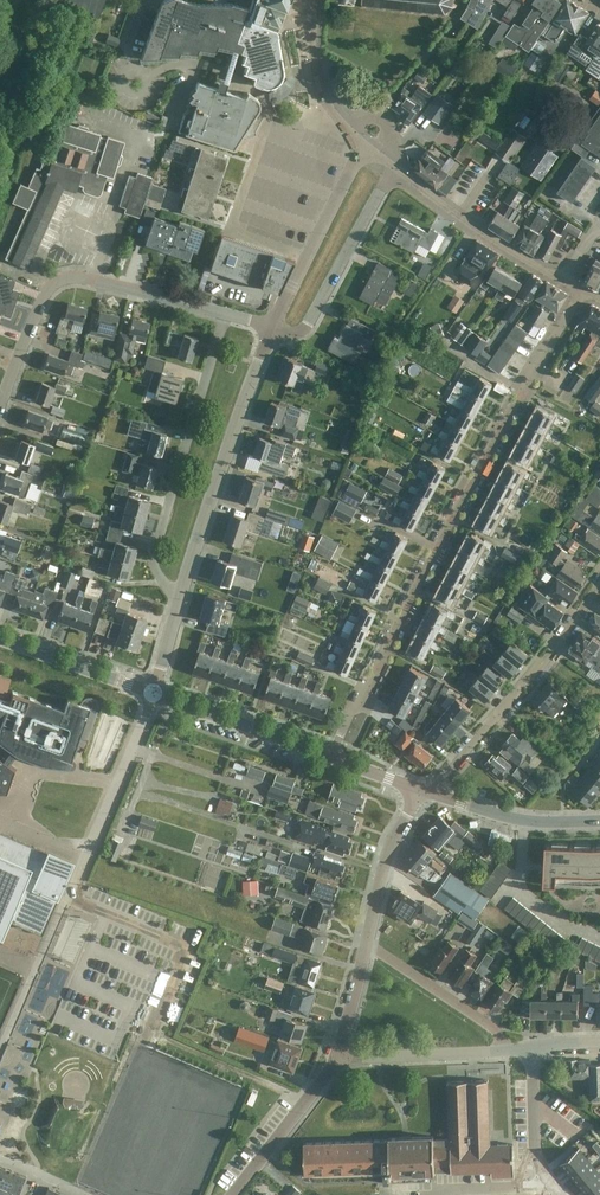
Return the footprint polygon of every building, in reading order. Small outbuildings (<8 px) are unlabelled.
[(97,15),(104,0),(55,0),(54,2),(97,15)] [(290,0),(252,0),(249,9),(238,5),(236,5),(226,3),(204,3),(195,2),(186,0),(185,0),(167,0),(162,2),(157,13),(143,53),(141,58),(158,58),(159,58),(160,55),(178,55),(180,51),(197,53),(199,48),(215,51),(218,45),(233,48),(233,49),(237,50),(243,52),(240,61),(245,63),(242,72),(255,76),(254,79),(253,81),(254,83),(255,84),(262,87),(261,87),(266,88),(269,88),(270,88),(275,86),(278,84),(281,81),(284,77),(284,72),(284,68),(279,36),(278,36),(277,30),(281,20),(285,9),(287,10),(290,0)] [(434,9),(433,15),(436,15),(437,10),(444,10),(445,15),(447,15),(446,10),(451,5),(456,8),(457,5),(453,2),(453,0),(360,0),(360,1),(362,1),(362,2),(362,7),(365,8),(366,2),(382,3),(382,9),(384,10),(385,4),(402,6),(401,11),(404,12),(404,6),(421,8),(420,13),(423,14),(424,8),(434,9)] [(478,28),(493,0),(471,0),(468,5),(461,17),(478,28)] [(509,7),(502,17),(509,22),(522,2),(524,3),(526,0),(498,0),(509,7)] [(550,20),(563,0),(533,0),(533,1),(535,3),(523,22),(521,26),(514,22),(505,35),(501,41),(506,44),(514,49),(517,43),(529,51),(537,39),(550,20)] [(576,33),(589,12),(570,0),(566,0),(555,16),(555,18),(563,23),(560,27),(553,22),(545,36),(555,42),(565,26),(576,33)] [(505,34),(510,25),(506,23),(501,31),(505,34)] [(599,78),(599,25),(597,23),(587,38),(580,33),(571,46),(580,52),(583,48),(594,56),(586,69),(599,78)] [(105,42),(116,46),(119,39),(108,34),(105,42)] [(546,45),(538,39),(532,48),(540,53),(546,45)] [(184,114),(178,131),(233,149),(248,127),(249,125),(257,112),(260,108),(260,104),(259,101),(256,98),(248,92),(245,97),(225,91),(224,90),(229,75),(237,50),(233,49),(225,73),(222,81),(219,79),(216,88),(197,82),(195,88),(191,92),(193,95),(189,100),(191,102),(186,106),(189,109),(184,114)] [(495,69),(509,79),(519,65),(509,57),(507,60),(503,58),(495,69)] [(551,76),(560,82),(571,66),(562,60),(551,76)] [(423,83),(428,77),(419,70),(414,77),(423,83)] [(273,89),(269,91),(269,100),(273,100),(276,99),(280,98),(283,97),(286,95),(289,93),(291,90),(294,86),(295,83),(296,80),(296,78),(288,75),(285,80),(273,89)] [(432,93),(430,92),(419,84),(410,97),(402,92),(392,106),(402,113),(399,117),(409,123),(421,106),(423,107),(432,93)] [(596,89),(589,98),(598,105),(599,102),(599,92),(596,89)] [(439,124),(453,105),(437,93),(424,112),(428,116),(438,123),(439,124)] [(557,191),(568,198),(572,201),(596,166),(585,158),(590,149),(599,156),(599,106),(584,130),(578,138),(577,140),(571,148),(582,155),(557,191)] [(527,107),(512,129),(524,137),(527,133),(525,132),(538,114),(527,107)] [(157,122),(159,117),(147,111),(145,117),(157,122)] [(168,117),(162,115),(159,124),(165,126),(168,117)] [(76,126),(64,122),(59,139),(57,138),(53,140),(51,145),(45,143),(42,151),(44,155),(40,169),(36,168),(28,186),(20,183),(12,201),(27,209),(6,257),(28,267),(63,187),(75,191),(77,184),(83,186),(82,189),(84,192),(97,196),(101,194),(107,175),(113,177),(117,165),(120,164),(122,156),(121,153),(124,141),(107,136),(107,138),(100,136),(100,133),(89,130),(87,126),(79,124),(76,126)] [(478,127),(473,133),(479,138),(484,131),(478,127)] [(496,152),(509,161),(525,138),(524,137),(512,129),(512,128),(496,152)] [(168,147),(184,153),(187,144),(172,139),(168,147)] [(556,155),(542,145),(528,164),(543,174),(556,155)] [(193,168),(220,177),(227,157),(200,148),(193,168)] [(163,156),(171,159),(173,151),(165,149),(163,156)] [(444,163),(426,150),(420,159),(419,159),(412,168),(413,170),(417,173),(436,189),(444,195),(446,196),(454,184),(457,180),(449,174),(441,167),(444,163)] [(512,160),(502,175),(514,184),(525,169),(512,160)] [(207,218),(220,177),(193,168),(180,209),(207,218)] [(124,212),(139,217),(153,177),(137,172),(136,177),(129,174),(119,205),(125,207),(124,212)] [(145,203),(159,208),(165,188),(152,184),(145,203)] [(529,205),(533,199),(527,196),(524,201),(529,205)] [(488,225),(499,232),(515,208),(510,204),(504,215),(498,211),(488,225)] [(541,206),(538,211),(544,215),(547,210),(541,206)] [(197,250),(200,239),(204,227),(179,219),(177,224),(154,216),(155,211),(146,208),(143,216),(152,219),(144,245),(164,252),(189,260),(193,248),(197,250)] [(515,208),(499,232),(510,240),(520,225),(514,221),(521,211),(515,208)] [(535,230),(543,216),(537,213),(529,226),(525,224),(514,243),(524,249),(535,230)] [(534,255),(543,239),(545,236),(541,233),(549,219),(543,216),(535,230),(524,249),(534,255)] [(430,249),(435,239),(439,232),(431,228),(428,232),(402,218),(397,226),(402,228),(396,239),(395,241),(414,252),(415,251),(426,257),(430,249)] [(568,222),(564,228),(569,231),(578,237),(582,230),(568,222)] [(546,239),(537,255),(547,261),(556,245),(558,247),(560,248),(564,241),(565,239),(569,231),(564,228),(560,234),(551,229),(546,239)] [(279,291),(294,259),(221,235),(210,268),(274,290),(279,291)] [(471,285),(482,267),(487,271),(499,253),(477,239),(466,257),(455,274),(471,285)] [(599,287),(599,261),(596,259),(594,263),(593,262),(583,281),(599,289),(599,287)] [(400,273),(379,262),(374,272),(375,273),(362,296),(373,302),(376,297),(385,302),(397,281),(396,280),(400,273)] [(426,279),(433,266),(425,262),(418,275),(426,279)] [(493,280),(502,285),(503,285),(509,275),(495,267),(488,280),(485,278),(480,286),(486,290),(493,280)] [(530,301),(543,281),(533,274),(515,299),(507,310),(503,316),(511,321),(522,304),(522,303),(525,298),(530,301)] [(17,298),(19,291),(11,288),(14,280),(0,275),(0,314),(3,315),(3,314),(9,316),(15,298),(17,298)] [(522,282),(509,275),(503,285),(502,285),(495,296),(500,299),(505,290),(515,295),(522,282)] [(411,296),(418,282),(410,278),(403,291),(411,296)] [(536,297),(543,302),(540,306),(536,304),(527,317),(541,326),(550,312),(549,312),(552,307),(558,311),(569,294),(547,280),(536,297)] [(447,306),(456,312),(464,300),(455,293),(447,306)] [(83,320),(86,307),(68,303),(65,315),(61,314),(55,331),(67,335),(70,328),(65,327),(69,316),(74,317),(73,323),(82,325),(83,319),(83,320)] [(599,335),(599,307),(592,304),(576,328),(583,333),(587,327),(593,330),(575,357),(582,362),(599,335)] [(116,328),(119,315),(100,311),(99,314),(95,313),(93,312),(88,333),(98,335),(99,330),(114,334),(116,328)] [(144,343),(149,322),(132,318),(129,334),(120,332),(113,360),(125,362),(127,353),(133,354),(136,341),(144,343)] [(365,324),(361,331),(346,323),(338,337),(335,336),(328,348),(355,363),(361,352),(355,349),(363,336),(371,340),(376,331),(365,324)] [(467,327),(461,323),(451,337),(457,341),(467,327)] [(516,324),(511,330),(524,338),(528,332),(516,324)] [(435,339),(444,335),(441,328),(432,332),(435,339)] [(474,332),(468,328),(458,342),(464,346),(474,332)] [(177,356),(191,361),(197,338),(170,330),(166,343),(173,345),(175,339),(182,341),(177,356)] [(520,344),(524,338),(511,330),(507,336),(520,344)] [(392,342),(396,335),(388,331),(385,338),(392,342)] [(465,346),(476,354),(486,340),(475,333),(465,346)] [(67,339),(58,336),(56,343),(65,346),(67,339)] [(516,350),(520,344),(507,336),(503,341),(516,350)] [(503,341),(499,347),(512,356),(516,350),(503,341)] [(495,353),(508,362),(512,356),(499,347),(495,353)] [(78,367),(82,354),(71,350),(68,361),(48,354),(43,367),(63,374),(64,372),(71,374),(74,365),(78,367)] [(504,368),(508,362),(495,353),(491,359),(504,368)] [(154,396),(175,402),(182,382),(165,377),(167,373),(162,371),(165,360),(148,355),(144,367),(153,370),(147,390),(155,392),(154,396)] [(103,356),(100,365),(108,368),(111,359),(103,356)] [(302,365),(303,362),(286,356),(278,378),(294,384),(297,377),(310,382),(315,370),(302,365)] [(500,374),(504,368),(491,359),(487,365),(500,374)] [(315,370),(327,375),(331,365),(319,360),(315,370)] [(140,372),(140,369),(137,367),(133,367),(131,370),(132,374),(135,376),(138,375),(140,372)] [(585,378),(576,372),(566,387),(576,393),(585,378)] [(584,396),(593,402),(599,392),(599,375),(584,396)] [(484,399),(492,384),(480,377),(474,389),(458,380),(455,385),(471,394),(472,393),(484,399)] [(63,395),(66,387),(55,383),(54,386),(42,382),(35,400),(47,405),(53,391),(63,395)] [(451,393),(447,401),(453,404),(457,397),(451,393)] [(463,408),(476,415),(484,399),(472,393),(471,394),(466,404),(458,400),(455,405),(463,409),(463,408)] [(599,415),(599,403),(595,400),(590,408),(599,415)] [(302,408),(285,402),(284,405),(272,401),(265,421),(284,427),(281,433),(295,438),(299,427),(296,426),(302,408)] [(50,412),(63,417),(65,409),(53,405),(50,412)] [(455,423),(467,430),(476,415),(463,408),(463,409),(457,419),(450,415),(447,420),(454,424),(455,423)] [(543,431),(544,430),(549,419),(557,423),(560,418),(552,414),(551,416),(539,409),(531,425),(543,431)] [(43,427),(49,429),(53,420),(46,418),(46,417),(28,410),(23,425),(41,431),(43,427)] [(365,420),(372,423),(377,414),(369,410),(365,420)] [(431,424),(435,416),(428,412),(423,420),(431,424)] [(146,451),(160,455),(166,435),(160,433),(162,426),(131,418),(126,434),(136,436),(136,435),(141,436),(141,438),(150,440),(146,451)] [(459,445),(467,430),(455,423),(454,424),(449,435),(441,430),(438,436),(446,440),(447,439),(459,445)] [(535,447),(536,445),(541,435),(549,438),(551,434),(544,430),(543,431),(531,425),(522,440),(535,447)] [(63,426),(59,438),(82,445),(86,433),(63,426)] [(285,477),(288,469),(289,464),(281,461),(283,454),(292,457),(296,445),(274,438),(273,441),(260,437),(254,455),(263,458),(260,468),(285,477)] [(343,438),(339,449),(348,452),(353,442),(343,438)] [(451,461),(459,445),(447,439),(446,440),(440,450),(433,446),(430,451),(438,455),(439,454),(451,461)] [(570,444),(562,439),(558,446),(566,451),(570,444)] [(20,440),(14,457),(27,462),(32,448),(50,455),(53,447),(35,441),(33,445),(20,440)] [(535,447),(522,440),(514,456),(526,462),(533,450),(540,454),(543,449),(536,445),(535,447)] [(425,441),(421,448),(429,452),(430,451),(433,446),(433,445),(425,441)] [(136,483),(151,487),(157,468),(135,462),(137,455),(127,452),(122,470),(138,475),(136,483)] [(550,460),(561,466),(564,461),(553,455),(550,460)] [(426,477),(438,484),(446,468),(434,462),(427,474),(420,470),(417,475),(425,479),(426,477)] [(38,476),(39,475),(41,467),(30,463),(27,472),(38,476)] [(510,464),(501,480),(514,486),(514,485),(520,474),(527,478),(530,474),(522,469),(522,471),(510,464)] [(403,474),(390,467),(386,475),(399,482),(403,474)] [(45,477),(39,475),(38,476),(27,472),(21,470),(18,478),(5,473),(0,487),(16,493),(18,487),(26,490),(29,482),(36,484),(35,487),(40,490),(45,477)] [(288,482),(298,485),(300,478),(290,475),(288,482)] [(271,490),(273,484),(274,482),(258,477),(258,480),(246,476),(239,499),(257,505),(262,487),(271,490)] [(417,493),(429,499),(438,484),(426,477),(425,479),(419,490),(412,486),(409,490),(416,495),(417,493)] [(396,495),(401,485),(391,479),(385,489),(396,495)] [(505,502),(506,500),(512,490),(519,494),(522,489),(514,485),(514,486),(501,480),(493,495),(505,502)] [(361,502),(367,491),(350,482),(344,493),(361,502)] [(113,492),(125,495),(127,487),(115,484),(113,492)] [(66,485),(63,496),(73,499),(76,488),(66,485)] [(599,499),(599,488),(595,485),(590,492),(599,499)] [(590,492),(585,498),(597,507),(599,503),(599,499),(590,492)] [(421,515),(429,499),(417,493),(416,495),(411,505),(403,500),(400,506),(408,510),(409,508),(421,515)] [(124,510),(145,516),(149,501),(128,495),(125,508),(115,505),(114,510),(123,513),(124,510)] [(323,521),(332,500),(321,495),(312,517),(323,521)] [(497,517),(498,516),(504,505),(511,509),(514,504),(506,500),(505,502),(493,495),(485,510),(497,517)] [(12,505),(0,500),(0,520),(6,522),(11,508),(27,514),(31,503),(14,497),(12,505)] [(339,501),(332,514),(348,523),(355,510),(339,501)] [(378,508),(367,503),(363,510),(375,516),(378,508)] [(32,512),(42,515),(45,508),(32,504),(31,507),(33,508),(32,512)] [(599,512),(596,517),(577,505),(571,515),(599,533),(599,513),(599,512)] [(269,508),(266,517),(288,524),(291,515),(273,510),(269,508)] [(413,530),(421,515),(409,508),(408,510),(403,520),(386,511),(384,516),(400,525),(401,523),(413,530)] [(108,532),(121,535),(123,527),(141,532),(145,516),(124,510),(123,513),(121,523),(111,520),(108,532)] [(497,517),(485,510),(476,526),(489,532),(495,520),(502,524),(505,520),(498,516),(497,517)] [(234,514),(225,540),(241,545),(247,529),(260,534),(269,537),(272,527),(274,520),(266,517),(265,517),(249,512),(247,519),(234,514)] [(95,518),(83,515),(80,524),(92,528),(95,518)] [(570,517),(565,525),(571,529),(576,521),(570,517)] [(599,553),(599,536),(588,528),(582,537),(577,533),(573,538),(597,554),(599,552),(599,553)] [(132,563),(136,547),(119,543),(121,535),(108,532),(105,541),(115,543),(113,551),(100,547),(97,556),(101,557),(110,559),(111,557),(132,563)] [(388,547),(400,554),(408,538),(396,532),(389,544),(382,540),(379,545),(387,549),(388,547)] [(310,551),(315,537),(304,533),(299,547),(310,551)] [(528,545),(532,537),(523,533),(519,541),(528,545)] [(314,549),(331,558),(339,543),(322,534),(314,549)] [(0,553),(8,556),(11,549),(15,550),(19,540),(4,535),(3,540),(0,539),(0,553)] [(476,557),(477,555),(482,545),(490,549),(492,544),(485,540),(484,541),(472,535),(464,550),(476,557)] [(378,544),(380,539),(373,536),(371,541),(378,544)] [(585,572),(567,560),(565,563),(562,560),(567,552),(556,545),(546,560),(561,569),(557,576),(574,587),(577,584),(580,586),(586,577),(583,575),(585,572)] [(391,569),(400,554),(388,547),(387,549),(381,559),(367,552),(364,557),(378,565),(379,562),(391,569)] [(501,555),(514,562),(518,555),(505,547),(501,555)] [(468,572),(469,570),(474,560),(482,564),(484,559),(477,555),(476,557),(464,550),(455,565),(468,572)] [(262,562),(251,559),(233,553),(230,562),(219,559),(213,579),(231,584),(234,572),(257,580),(262,562)] [(111,557),(110,559),(108,569),(98,566),(96,572),(107,575),(107,572),(128,578),(132,563),(111,557)] [(59,564),(50,561),(48,569),(56,572),(59,564)] [(383,584),(391,569),(379,562),(378,565),(373,575),(359,567),(357,572),(370,579),(371,578),(383,584)] [(537,574),(542,569),(536,564),(532,570),(537,574)] [(476,574),(469,570),(468,572),(455,565),(447,581),(460,587),(460,586),(466,575),(473,579),(476,574)] [(80,573),(92,578),(94,570),(82,566),(80,573)] [(0,578),(0,599),(3,590),(9,592),(15,577),(16,574),(6,570),(3,578),(2,578),(2,579),(0,578)] [(38,580),(40,573),(33,570),(30,578),(38,580)] [(60,585),(70,589),(75,573),(66,570),(60,585)] [(294,592),(301,573),(294,571),(287,590),(294,592)] [(26,580),(15,577),(9,592),(16,594),(11,606),(27,612),(34,592),(23,588),(26,580)] [(331,584),(318,577),(313,587),(326,594),(331,584)] [(541,592),(549,597),(551,594),(567,605),(577,591),(558,577),(552,586),(548,583),(541,592)] [(371,578),(370,579),(365,590),(357,586),(354,591),(362,595),(363,593),(375,599),(383,584),(371,578)] [(468,590),(460,586),(460,587),(447,581),(439,596),(451,602),(458,591),(465,594),(468,590)] [(547,600),(549,597),(541,592),(529,583),(515,603),(535,615),(535,616),(553,628),(564,612),(547,600)] [(43,593),(35,590),(34,592),(27,612),(42,617),(46,605),(52,607),(58,592),(45,587),(43,593)] [(118,599),(121,591),(111,587),(108,596),(118,599)] [(251,601),(254,591),(241,587),(238,597),(251,601)] [(473,599),(475,594),(468,590),(465,594),(473,599)] [(77,607),(78,608),(83,595),(77,593),(74,601),(76,602),(75,606),(63,602),(57,619),(71,624),(77,607)] [(238,603),(226,600),(226,599),(208,594),(201,617),(214,621),(211,631),(225,635),(228,625),(220,622),(224,608),(235,612),(238,603)] [(320,605),(297,594),(290,609),(304,615),(307,610),(315,614),(320,605)] [(89,611),(78,608),(77,607),(71,624),(86,629),(92,613),(93,613),(98,601),(92,599),(89,606),(91,607),(89,611)] [(453,619),(453,618),(456,614),(447,610),(435,604),(427,620),(439,626),(440,625),(445,615),(453,619)] [(357,621),(369,627),(377,611),(364,605),(358,618),(351,614),(348,619),(349,620),(356,623),(357,621)] [(118,606),(116,611),(125,615),(122,624),(121,627),(141,635),(146,619),(127,612),(128,610),(118,606)] [(525,615),(512,607),(507,614),(520,622),(525,615)] [(473,618),(483,623),(487,616),(477,611),(473,618)] [(595,613),(593,615),(591,615),(590,618),(590,619),(588,622),(592,624),(591,626),(596,630),(596,631),(599,634),(599,616),(595,613)] [(297,618),(288,615),(284,625),(292,629),(297,618)] [(100,616),(94,631),(115,638),(116,639),(116,640),(115,642),(136,649),(141,635),(121,627),(122,624),(112,620),(100,616)] [(344,630),(343,630),(341,635),(348,639),(349,637),(362,643),(369,627),(357,621),(356,623),(349,620),(344,630)] [(431,642),(432,641),(438,630),(445,634),(448,629),(440,625),(439,626),(427,620),(419,635),(431,642)] [(599,659),(599,647),(599,645),(599,642),(592,636),(591,638),(582,632),(577,639),(598,654),(596,656),(599,659)] [(440,645),(432,641),(431,642),(419,635),(411,651),(423,657),(430,645),(437,649),(440,645)] [(342,653),(354,659),(362,643),(349,637),(348,639),(344,649),(336,646),(334,651),(341,654),(342,653)] [(599,671),(599,659),(596,656),(598,654),(577,639),(568,651),(585,663),(587,660),(593,664),(591,667),(599,672),(599,671)] [(215,656),(212,655),(203,652),(206,643),(201,641),(198,651),(200,651),(193,671),(208,677),(215,656)] [(235,641),(233,649),(239,651),(241,643),(235,641)] [(528,654),(512,641),(494,663),(510,676),(528,654)] [(464,644),(460,652),(467,656),(471,648),(464,644)] [(230,661),(228,661),(218,657),(221,648),(215,646),(212,655),(215,656),(208,677),(223,682),(230,661)] [(479,655),(488,662),(493,656),(485,649),(479,655)] [(245,667),(242,666),(232,662),(236,653),(231,651),(228,661),(230,661),(223,682),(238,687),(245,667)] [(296,658),(311,665),(315,658),(300,651),(296,658)] [(347,675),(354,659),(342,653),(341,654),(336,665),(329,662),(326,667),(334,671),(335,669),(347,675)] [(245,657),(242,666),(245,667),(238,687),(253,692),(260,672),(247,667),(250,658),(245,657)] [(430,671),(442,678),(446,671),(433,664),(430,671)] [(504,679),(488,665),(470,687),(486,700),(504,679)] [(286,681),(284,680),(274,677),(277,668),(272,666),(269,676),(271,676),(264,696),(279,701),(286,681)] [(403,681),(419,689),(427,676),(410,667),(403,681)] [(301,686),(299,685),(289,682),(292,673),(287,671),(284,680),(286,681),(279,701),(294,707),(301,686)] [(17,755),(44,764),(70,767),(71,767),(71,766),(72,766),(72,765),(72,764),(72,763),(72,762),(71,761),(77,743),(87,747),(90,739),(88,739),(94,722),(97,714),(99,707),(99,703),(99,702),(99,701),(98,701),(97,701),(96,700),(95,700),(95,699),(94,699),(92,699),(91,699),(90,700),(89,700),(89,701),(88,701),(87,702),(86,706),(67,699),(63,709),(6,688),(9,680),(0,677),(0,742),(17,755)] [(302,677),(299,685),(301,686),(294,707),(309,712),(316,692),(313,691),(304,687),(307,678),(302,677)] [(432,689),(437,691),(443,681),(437,679),(432,689)] [(412,703),(419,689),(403,681),(396,694),(412,703)] [(316,692),(309,712),(325,717),(332,697),(319,692),(322,684),(316,682),(313,691),(316,692)] [(440,692),(445,695),(450,685),(445,683),(440,692)] [(568,699),(549,683),(532,702),(542,711),(545,708),(553,716),(568,699)] [(432,701),(437,691),(432,689),(427,699),(432,701)] [(587,699),(579,691),(570,701),(577,708),(587,699)] [(412,703),(396,694),(389,708),(405,716),(412,703)] [(447,709),(461,721),(471,709),(456,697),(447,709)] [(421,709),(426,712),(431,703),(426,700),(421,709)] [(422,720),(426,712),(421,709),(417,718),(422,720)] [(452,733),(461,721),(447,709),(437,721),(452,733)] [(403,718),(399,724),(409,732),(413,726),(403,718)] [(417,729),(422,720),(417,718),(413,726),(417,729)] [(399,726),(391,719),(386,724),(395,731),(399,726)] [(452,733),(437,721),(428,732),(442,744),(452,733)] [(413,759),(422,767),(432,755),(416,742),(418,739),(405,729),(395,741),(404,749),(407,745),(411,748),(405,755),(412,760),(413,759)] [(524,736),(521,741),(512,733),(503,745),(505,746),(500,751),(508,758),(509,757),(520,766),(525,759),(530,763),(540,750),(524,736)] [(8,765),(17,755),(0,742),(0,759),(8,765)] [(592,760),(595,763),(599,767),(599,751),(592,760)] [(497,757),(494,754),(486,763),(489,766),(487,768),(501,780),(507,774),(509,776),(511,774),(522,783),(528,777),(517,767),(515,769),(499,755),(497,757)] [(6,793),(15,770),(0,759),(0,793),(6,793)] [(599,790),(599,767),(595,763),(584,776),(599,790)] [(246,775),(262,781),(266,770),(250,765),(246,775)] [(277,774),(273,785),(290,792),(291,790),(301,794),(303,788),(293,784),(295,780),(277,774)] [(599,792),(599,790),(584,776),(573,789),(590,804),(599,792)] [(362,808),(365,798),(361,796),(363,793),(334,784),(328,801),(357,810),(358,807),(362,808)] [(271,785),(268,795),(287,802),(290,792),(273,785),(271,785)] [(248,798),(250,791),(243,789),(240,796),(248,798)] [(574,801),(577,797),(572,792),(568,796),(574,801)] [(233,803),(220,798),(215,812),(223,815),(225,811),(229,813),(233,803)] [(339,811),(324,806),(310,800),(305,814),(334,824),(333,827),(347,831),(352,833),(352,831),(353,829),(354,830),(358,819),(354,818),(355,814),(339,809),(339,811)] [(138,825),(154,831),(157,820),(141,815),(138,825)] [(450,825),(440,816),(424,835),(440,848),(449,838),(451,840),(456,834),(461,838),(462,837),(471,844),(477,838),(468,830),(467,831),(454,820),(450,825)] [(349,841),(350,837),(301,821),(296,837),(313,843),(315,839),(323,842),(324,840),(329,841),(326,849),(344,855),(345,851),(349,853),(353,842),(349,841)] [(7,919),(20,925),(40,934),(41,934),(42,934),(72,863),(44,852),(4,834),(0,833),(0,936),(7,919)] [(114,835),(105,857),(116,861),(125,839),(114,835)] [(441,874),(445,869),(432,858),(437,853),(436,852),(420,839),(413,848),(412,850),(408,854),(403,860),(417,872),(419,874),(419,873),(420,874),(429,880),(436,871),(441,875),(441,874)] [(250,849),(263,854),(266,847),(252,842),(250,849)] [(597,847),(545,844),(543,884),(556,885),(557,873),(588,875),(599,875),(599,847),(597,847)] [(443,849),(439,854),(443,857),(447,853),(443,849)] [(313,858),(293,851),(289,864),(309,871),(310,869),(336,878),(338,874),(341,876),(345,865),(341,864),(342,860),(315,851),(313,858)] [(294,877),(297,868),(275,860),(266,857),(262,855),(259,863),(267,866),(266,867),(294,877)] [(496,866),(508,874),(512,868),(500,860),(496,866)] [(504,880),(508,874),(496,866),(492,872),(504,880)] [(475,919),(489,899),(450,872),(446,878),(442,883),(434,895),(458,912),(461,909),(475,919)] [(500,886),(504,880),(492,872),(488,878),(500,886)] [(339,884),(306,873),(303,883),(308,885),(306,892),(318,896),(317,899),(331,903),(333,898),(335,898),(339,884)] [(495,892),(500,886),(488,878),(484,883),(495,892)] [(258,880),(243,881),(244,895),(259,894),(258,880)] [(491,897),(495,892),(484,883),(480,889),(491,897)] [(326,928),(333,905),(316,899),(272,884),(270,891),(276,893),(276,894),(285,897),(284,900),(305,907),(302,919),(308,921),(308,922),(326,928)] [(424,900),(422,903),(401,890),(390,909),(412,922),(417,913),(431,921),(438,909),(424,900)] [(510,912),(518,901),(513,896),(504,907),(510,912)] [(515,916),(524,905),(518,901),(510,912),(515,916)] [(521,921),(530,910),(524,905),(515,916),(521,921)] [(526,925),(535,914),(530,910),(521,921),(526,925)] [(471,930),(477,921),(466,914),(460,922),(471,930)] [(532,930),(541,919),(535,914),(526,925),(532,930)] [(299,946),(321,954),(328,934),(305,926),(294,923),(294,922),(276,916),(272,928),(290,934),(301,938),(299,946)] [(538,935),(546,923),(541,919),(532,930),(538,935)] [(473,945),(483,931),(486,926),(479,921),(466,940),(473,945)] [(544,939),(552,927),(546,923),(538,935),(544,939)] [(521,943),(528,931),(518,924),(510,936),(521,943)] [(54,954),(54,955),(75,964),(77,964),(83,949),(75,946),(84,946),(90,932),(83,931),(83,932),(78,930),(78,927),(65,927),(60,938),(54,954)] [(549,943),(557,932),(552,927),(544,939),(549,943)] [(491,940),(495,935),(487,930),(484,935),(491,940)] [(554,948),(563,936),(557,932),(549,943),(554,948)] [(563,936),(554,948),(560,952),(568,941),(563,936)] [(582,953),(588,940),(582,937),(575,949),(582,953)] [(588,956),(594,943),(588,940),(582,953),(588,956)] [(429,963),(442,972),(458,947),(449,941),(443,948),(440,946),(429,963)] [(508,953),(512,947),(502,941),(498,947),(508,953)] [(273,955),(275,946),(264,943),(262,951),(273,955)] [(599,948),(599,946),(594,943),(588,956),(595,959),(599,948)] [(295,963),(298,954),(275,946),(273,955),(272,956),(295,963)] [(476,954),(467,948),(448,976),(462,985),(474,967),(469,964),(476,954)] [(481,998),(493,981),(488,978),(492,971),(486,967),(493,956),(487,952),(475,970),(480,973),(469,990),(481,998)] [(571,962),(579,964),(581,955),(574,953),(571,962)] [(303,959),(302,958),(300,966),(301,966),(299,972),(298,972),(297,974),(296,979),(297,979),(297,981),(314,986),(322,962),(304,957),(303,959)] [(517,980),(515,982),(505,975),(500,983),(498,982),(485,1001),(498,1009),(505,1000),(507,1001),(513,992),(518,996),(525,985),(517,980)] [(281,992),(284,982),(269,976),(265,986),(281,992)] [(593,984),(583,984),(584,992),(583,992),(584,1003),(596,1003),(597,1024),(599,1024),(599,1002),(599,992),(593,992),(593,984)] [(288,1008),(308,1015),(316,991),(296,985),(288,1008)] [(530,1016),(546,1016),(546,1000),(546,991),(541,991),(541,1000),(530,1000),(530,1016)] [(562,1016),(562,1000),(562,992),(562,991),(557,991),(557,1000),(546,1000),(546,1016),(562,1016)] [(562,1000),(562,1016),(578,1016),(578,1001),(578,993),(572,993),(572,1000),(562,1000)] [(530,1016),(530,1000),(530,999),(522,999),(522,1006),(520,1006),(520,1016),(530,1016)] [(248,1002),(245,1001),(241,1003),(240,1006),(242,1009),(245,1011),(248,1009),(250,1005),(248,1002)] [(301,1042),(307,1025),(291,1019),(293,1014),(269,1005),(265,1016),(283,1022),(279,1034),(301,1042)] [(269,1036),(247,1028),(243,1039),(265,1047),(269,1036)] [(270,1064),(293,1072),(302,1047),(278,1039),(270,1064)] [(576,1060),(568,1060),(568,1078),(590,1077),(591,1099),(599,1099),(599,1063),(589,1063),(589,1060),(576,1060)] [(389,1139),(304,1143),(304,1152),(305,1175),(390,1172),(390,1174),(432,1172),(435,1172),(434,1163),(452,1162),(452,1171),(452,1172),(486,1171),(491,1171),(492,1176),(513,1175),(515,1175),(514,1149),(514,1144),(514,1143),(513,1143),(491,1144),(488,1080),(476,1080),(448,1081),(450,1138),(434,1138),(434,1136),(406,1137),(389,1138),(389,1139)] [(84,1106),(63,1102),(65,1108),(79,1110),(84,1106)] [(580,1150),(562,1164),(570,1175),(589,1161),(580,1150)] [(589,1161),(570,1175),(579,1186),(597,1171),(589,1161)] [(23,1184),(26,1176),(0,1166),(0,1194),(2,1194),(18,1194),(23,1184)] [(579,1186),(586,1194),(589,1194),(599,1186),(599,1175),(597,1171),(579,1186)] [(290,1194),(300,1194),(304,1190),(296,1184),(288,1194),(290,1194)] [(589,1194),(599,1194),(599,1186),(589,1194)] [(48,1187),(44,1194),(66,1194),(48,1187)]
